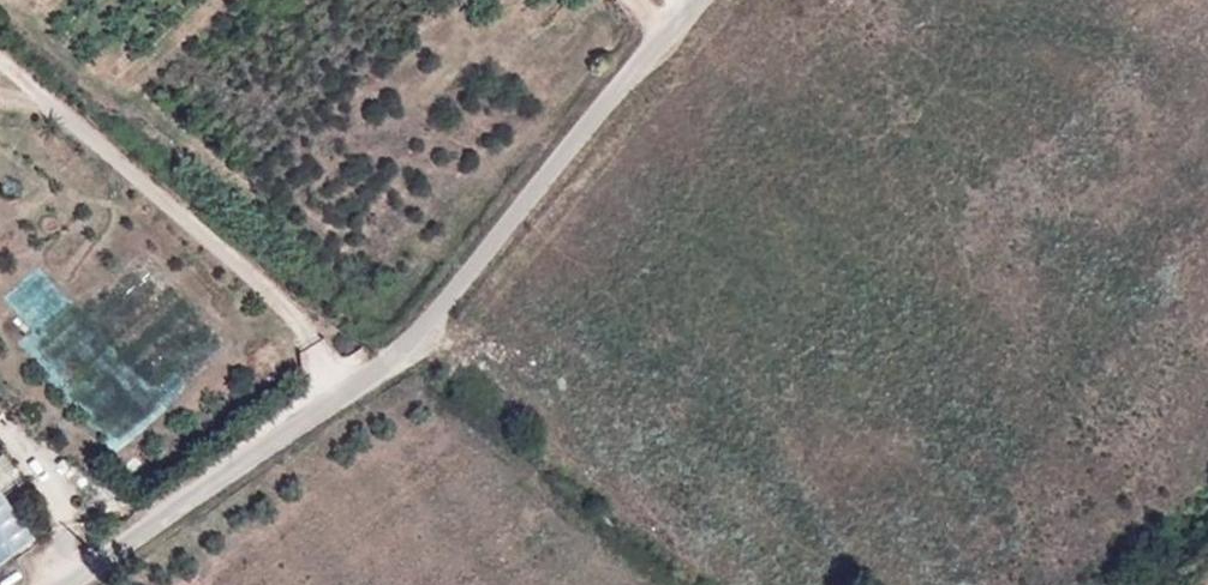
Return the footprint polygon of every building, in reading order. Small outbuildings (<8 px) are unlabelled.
[(36,537),(0,488),(0,564),(36,537)]
